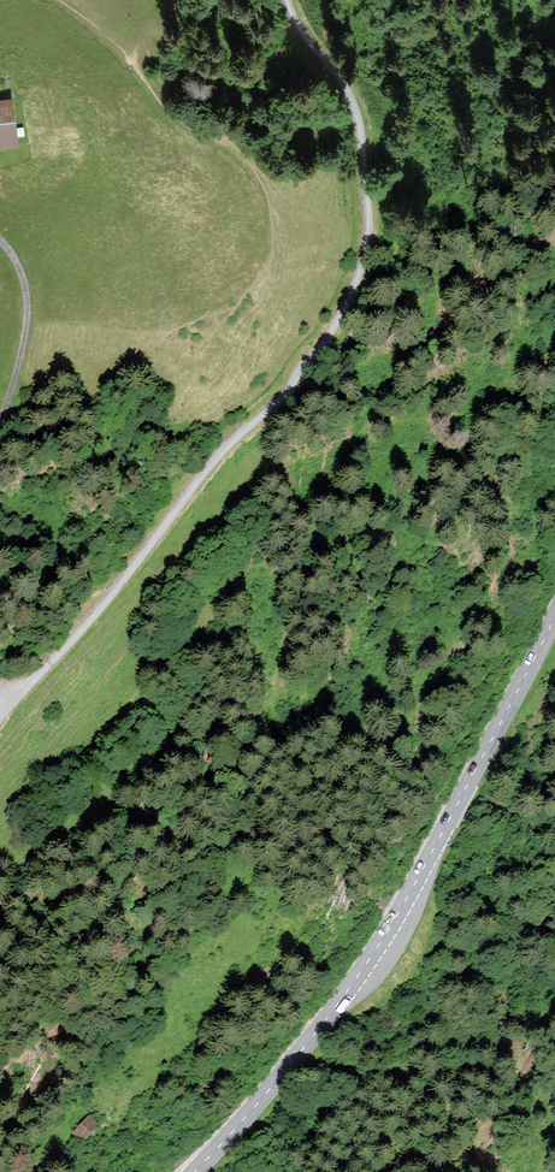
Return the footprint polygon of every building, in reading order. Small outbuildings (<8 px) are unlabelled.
[(0,99),(0,138),(20,137),(18,97),(0,99)] [(100,1112),(84,1132),(97,1142),(113,1121),(100,1112)]
